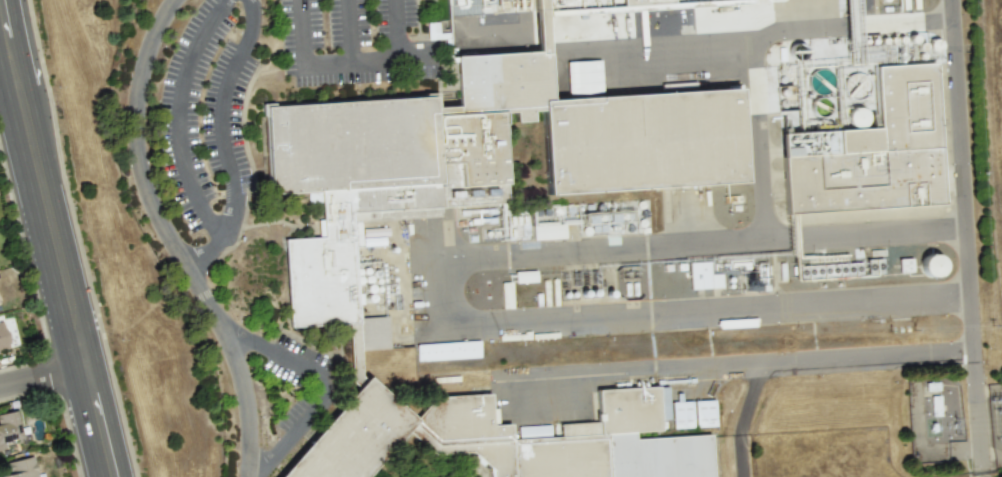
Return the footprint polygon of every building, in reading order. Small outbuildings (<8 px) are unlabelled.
[(457,11),(506,0),(454,0),(457,11)] [(425,22),(426,40),(447,40),(447,32),(437,32),(437,22),(425,22)] [(267,107),(273,191),(321,188),(324,238),(288,241),(294,329),(360,324),(353,216),(510,206),(504,116),(516,115),(517,125),(534,124),(533,114),(544,114),(549,193),(747,180),(741,88),(555,101),(551,51),(458,57),(461,107),(440,109),(440,95),(267,107)] [(600,60),(566,62),(567,92),(601,91),(600,60)] [(937,64),(945,202),(789,211),(784,136),(880,130),(876,68),(937,64)] [(916,264),(926,279),(944,267),(934,252),(916,264)] [(897,259),(898,273),(911,272),(911,259),(897,259)] [(708,274),(708,261),(688,262),(688,289),(721,288),(720,274),(708,274)] [(514,272),(514,283),(536,282),(535,271),(514,272)] [(511,297),(510,282),(501,283),(501,297),(511,297)] [(361,317),(362,350),(389,349),(388,316),(361,317)] [(9,348),(3,321),(0,322),(0,350),(9,348)] [(480,359),(479,341),(416,343),(417,360),(480,359)] [(407,433),(436,457),(476,454),(500,476),(716,476),(714,437),(667,440),(663,388),(597,392),(598,423),(561,426),(562,437),(515,441),(514,428),(497,429),(495,395),(438,398),(421,418),(370,376),(284,476),(369,476),(407,433)] [(694,427),(715,426),(714,400),(693,401),(694,427)] [(670,402),(671,428),(692,428),(691,401),(670,402)] [(4,449),(2,442),(21,438),(15,410),(0,414),(0,450),(4,449)] [(549,425),(517,426),(517,438),(549,437),(549,425)] [(32,456),(5,463),(8,474),(0,476),(38,476),(32,456)]
